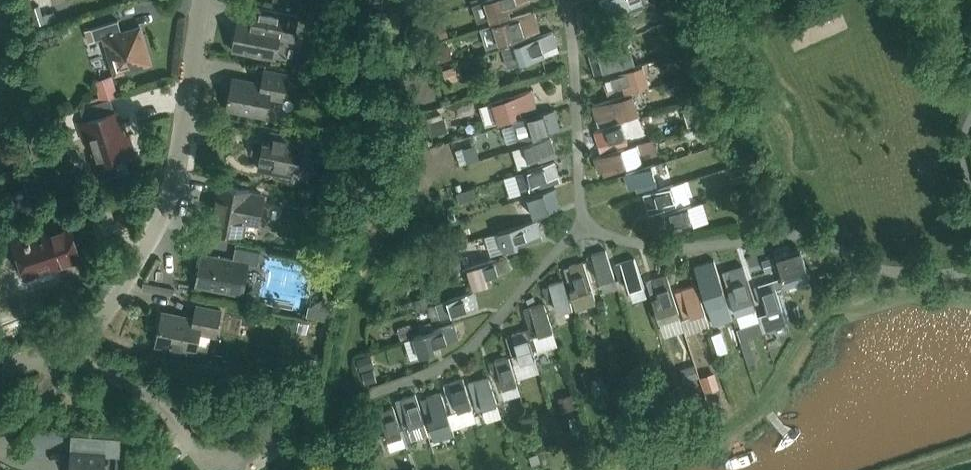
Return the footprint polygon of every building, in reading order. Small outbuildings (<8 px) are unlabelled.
[(485,2),(490,19),(510,13),(509,9),(528,3),(527,0),(490,0),(485,2)] [(642,4),(641,0),(603,0),(599,1),(603,16),(631,8),(632,12),(643,8),(642,4)] [(292,41),(297,15),(255,8),(252,21),(238,19),(231,60),(233,50),(274,58),(278,38),(292,41)] [(493,26),(499,44),(542,31),(536,12),(493,26)] [(114,75),(151,64),(140,27),(121,33),(118,21),(91,29),(94,41),(103,39),(114,75)] [(444,25),(431,29),(434,41),(448,37),(444,25)] [(559,54),(552,33),(515,45),(522,66),(559,54)] [(588,54),(595,75),(634,63),(627,42),(588,54)] [(435,47),(440,62),(453,58),(448,43),(435,47)] [(441,70),(446,84),(463,78),(458,65),(441,70)] [(643,65),(629,69),(602,77),(609,97),(649,84),(643,65)] [(283,100),(288,75),(264,70),(261,85),(232,79),(226,109),(265,116),(269,98),(283,100)] [(111,76),(92,82),(99,103),(118,97),(111,76)] [(532,91),(493,103),(499,122),(518,116),(516,110),(536,104),(532,91)] [(633,94),(619,99),(610,101),(593,107),(599,126),(639,114),(633,94)] [(519,140),(537,135),(537,137),(561,129),(555,110),(513,122),(519,140)] [(134,155),(128,134),(123,136),(115,112),(77,124),(82,140),(89,138),(98,166),(100,165),(104,175),(100,177),(100,178),(126,170),(126,168),(124,169),(121,161),(123,161),(122,159),(134,155)] [(426,119),(431,137),(447,132),(442,114),(426,119)] [(628,146),(621,124),(594,132),(601,154),(628,146)] [(297,177),(304,139),(271,132),(269,144),(253,141),(251,153),(260,155),(258,170),(297,177)] [(550,138),(524,147),(529,161),(555,152),(550,138)] [(599,172),(626,164),(622,150),(595,159),(599,172)] [(527,172),(533,192),(560,184),(554,163),(527,172)] [(629,188),(656,180),(651,166),(625,175),(629,188)] [(250,191),(219,185),(215,204),(217,204),(215,213),(213,213),(210,228),(224,231),(226,234),(231,235),(234,233),(242,235),(244,221),(258,223),(263,196),(250,193),(250,191)] [(456,193),(459,204),(477,198),(473,187),(456,193)] [(648,209),(674,200),(670,187),(643,195),(648,209)] [(543,213),(560,208),(554,189),(527,198),(531,212),(542,208),(543,213)] [(665,231),(692,222),(687,208),(661,217),(665,231)] [(499,233),(503,247),(505,252),(542,241),(537,222),(499,233)] [(52,269),(80,259),(70,228),(28,243),(26,238),(13,243),(29,289),(56,280),(52,269)] [(788,245),(774,250),(785,285),(809,278),(800,249),(790,252),(788,245)] [(433,263),(448,256),(444,246),(428,254),(433,263)] [(257,265),(260,253),(235,248),(233,260),(202,254),(195,286),(242,295),(248,264),(257,265)] [(606,252),(586,258),(599,300),(619,294),(606,252)] [(506,257),(468,269),(474,288),(490,283),(488,278),(510,271),(506,257)] [(635,259),(615,265),(621,283),(626,282),(629,292),(644,288),(635,259)] [(712,324),(731,318),(714,261),(694,267),(712,324)] [(576,290),(571,291),(577,311),(597,304),(584,263),(569,267),(576,290)] [(742,268),(722,274),(735,315),(755,309),(742,268)] [(668,276),(647,283),(660,325),(681,318),(668,276)] [(563,282),(549,286),(557,313),(571,309),(563,282)] [(765,302),(759,304),(767,331),(786,325),(773,283),(760,287),(765,302)] [(704,315),(695,287),(676,292),(685,321),(704,315)] [(437,304),(441,319),(477,308),(473,293),(437,304)] [(525,311),(534,338),(553,332),(544,305),(525,311)] [(215,336),(220,311),(196,306),(193,320),(162,314),(156,344),(195,352),(199,333),(215,336)] [(460,338),(456,324),(414,337),(420,357),(437,352),(436,346),(460,338)] [(538,357),(529,330),(512,335),(520,363),(538,357)] [(374,368),(370,355),(355,359),(359,372),(374,368)] [(489,364),(497,391),(516,385),(507,358),(489,364)] [(680,369),(684,383),(698,378),(694,365),(680,369)] [(590,369),(581,372),(586,387),(595,384),(590,369)] [(700,377),(705,393),(719,389),(714,373),(700,377)] [(487,378),(467,384),(476,411),(481,409),(485,421),(499,417),(487,378)] [(451,429),(475,421),(462,380),(443,386),(451,411),(446,413),(451,429)] [(439,395),(425,399),(431,416),(426,418),(432,438),(451,432),(439,395)] [(572,395),(558,400),(563,414),(577,409),(572,395)] [(412,439),(427,435),(415,396),(400,400),(412,439)] [(379,414),(374,416),(379,432),(384,431),(390,452),(404,448),(393,409),(379,413),(379,414)] [(551,420),(541,423),(545,434),(555,431),(551,420)] [(103,456),(121,457),(122,439),(100,438),(99,455),(72,453),(71,469),(102,469),(103,456)] [(538,453),(528,456),(531,465),(540,462),(538,453)]
